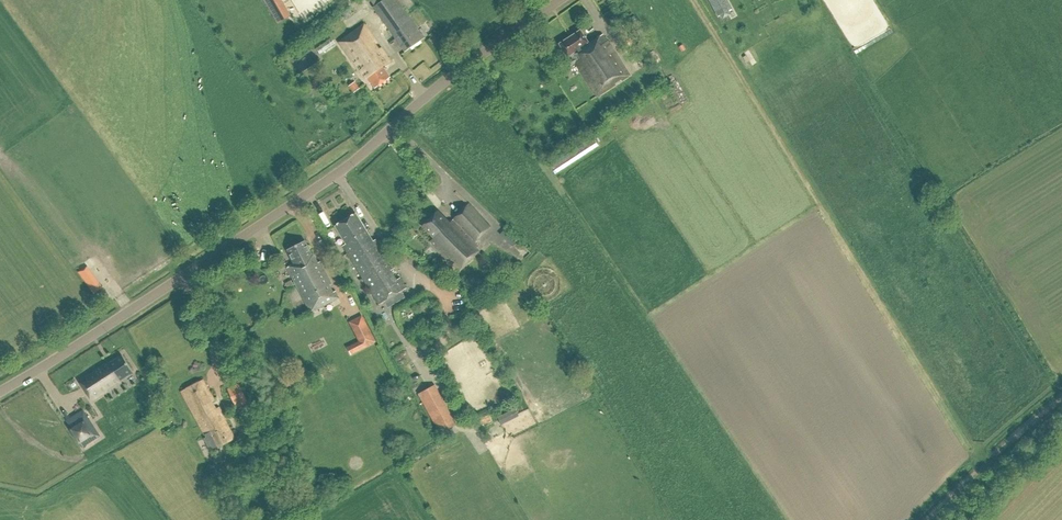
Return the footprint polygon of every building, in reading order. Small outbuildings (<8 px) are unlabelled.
[(407,49),(423,38),(398,0),(383,0),(373,7),(404,51),(407,49)] [(718,17),(731,9),(726,0),(709,0),(718,17)] [(376,87),(391,76),(384,66),(391,61),(365,24),(340,41),(366,79),(369,76),(376,87)] [(621,81),(630,76),(603,34),(589,43),(580,30),(559,44),(568,57),(570,55),(572,59),(565,63),(568,68),(575,63),(597,97),(615,85),(614,84),(620,80),(621,81)] [(326,36),(317,45),(323,51),(331,42),(326,36)] [(298,74),(316,56),(307,48),(290,66),(298,74)] [(354,81),(348,86),(353,93),(359,88),(354,81)] [(490,228),(468,205),(448,225),(436,213),(422,226),(433,237),(429,241),(434,245),(432,247),(457,273),(473,257),(470,253),(476,247),(473,244),(490,228)] [(372,242),(355,213),(334,226),(343,241),(340,242),(378,305),(405,288),(399,279),(396,281),(390,271),(394,269),(376,239),(372,242)] [(413,239),(418,235),(413,229),(408,233),(413,239)] [(311,255),(304,241),(287,250),(295,264),(287,268),(311,312),(338,298),(335,291),(332,293),(328,285),(331,284),(319,262),(317,263),(312,254),(311,255)] [(79,272),(82,277),(89,272),(86,267),(79,272)] [(90,288),(94,293),(101,288),(97,283),(90,288)] [(375,341),(367,325),(354,332),(359,341),(348,347),(351,354),(375,341)] [(123,355),(73,385),(90,411),(138,379),(123,355)] [(211,451),(235,438),(219,407),(216,409),(212,402),(214,400),(204,379),(182,391),(207,438),(204,439),(211,451)] [(228,389),(236,407),(247,402),(238,384),(228,389)] [(418,394),(440,433),(456,424),(434,385),(418,394)] [(167,420),(170,427),(177,423),(174,417),(167,420)] [(84,423),(73,430),(83,446),(88,443),(89,443),(90,442),(92,441),(100,436),(96,430),(91,434),(84,423)] [(274,473),(268,477),(271,483),(277,479),(274,473)]
